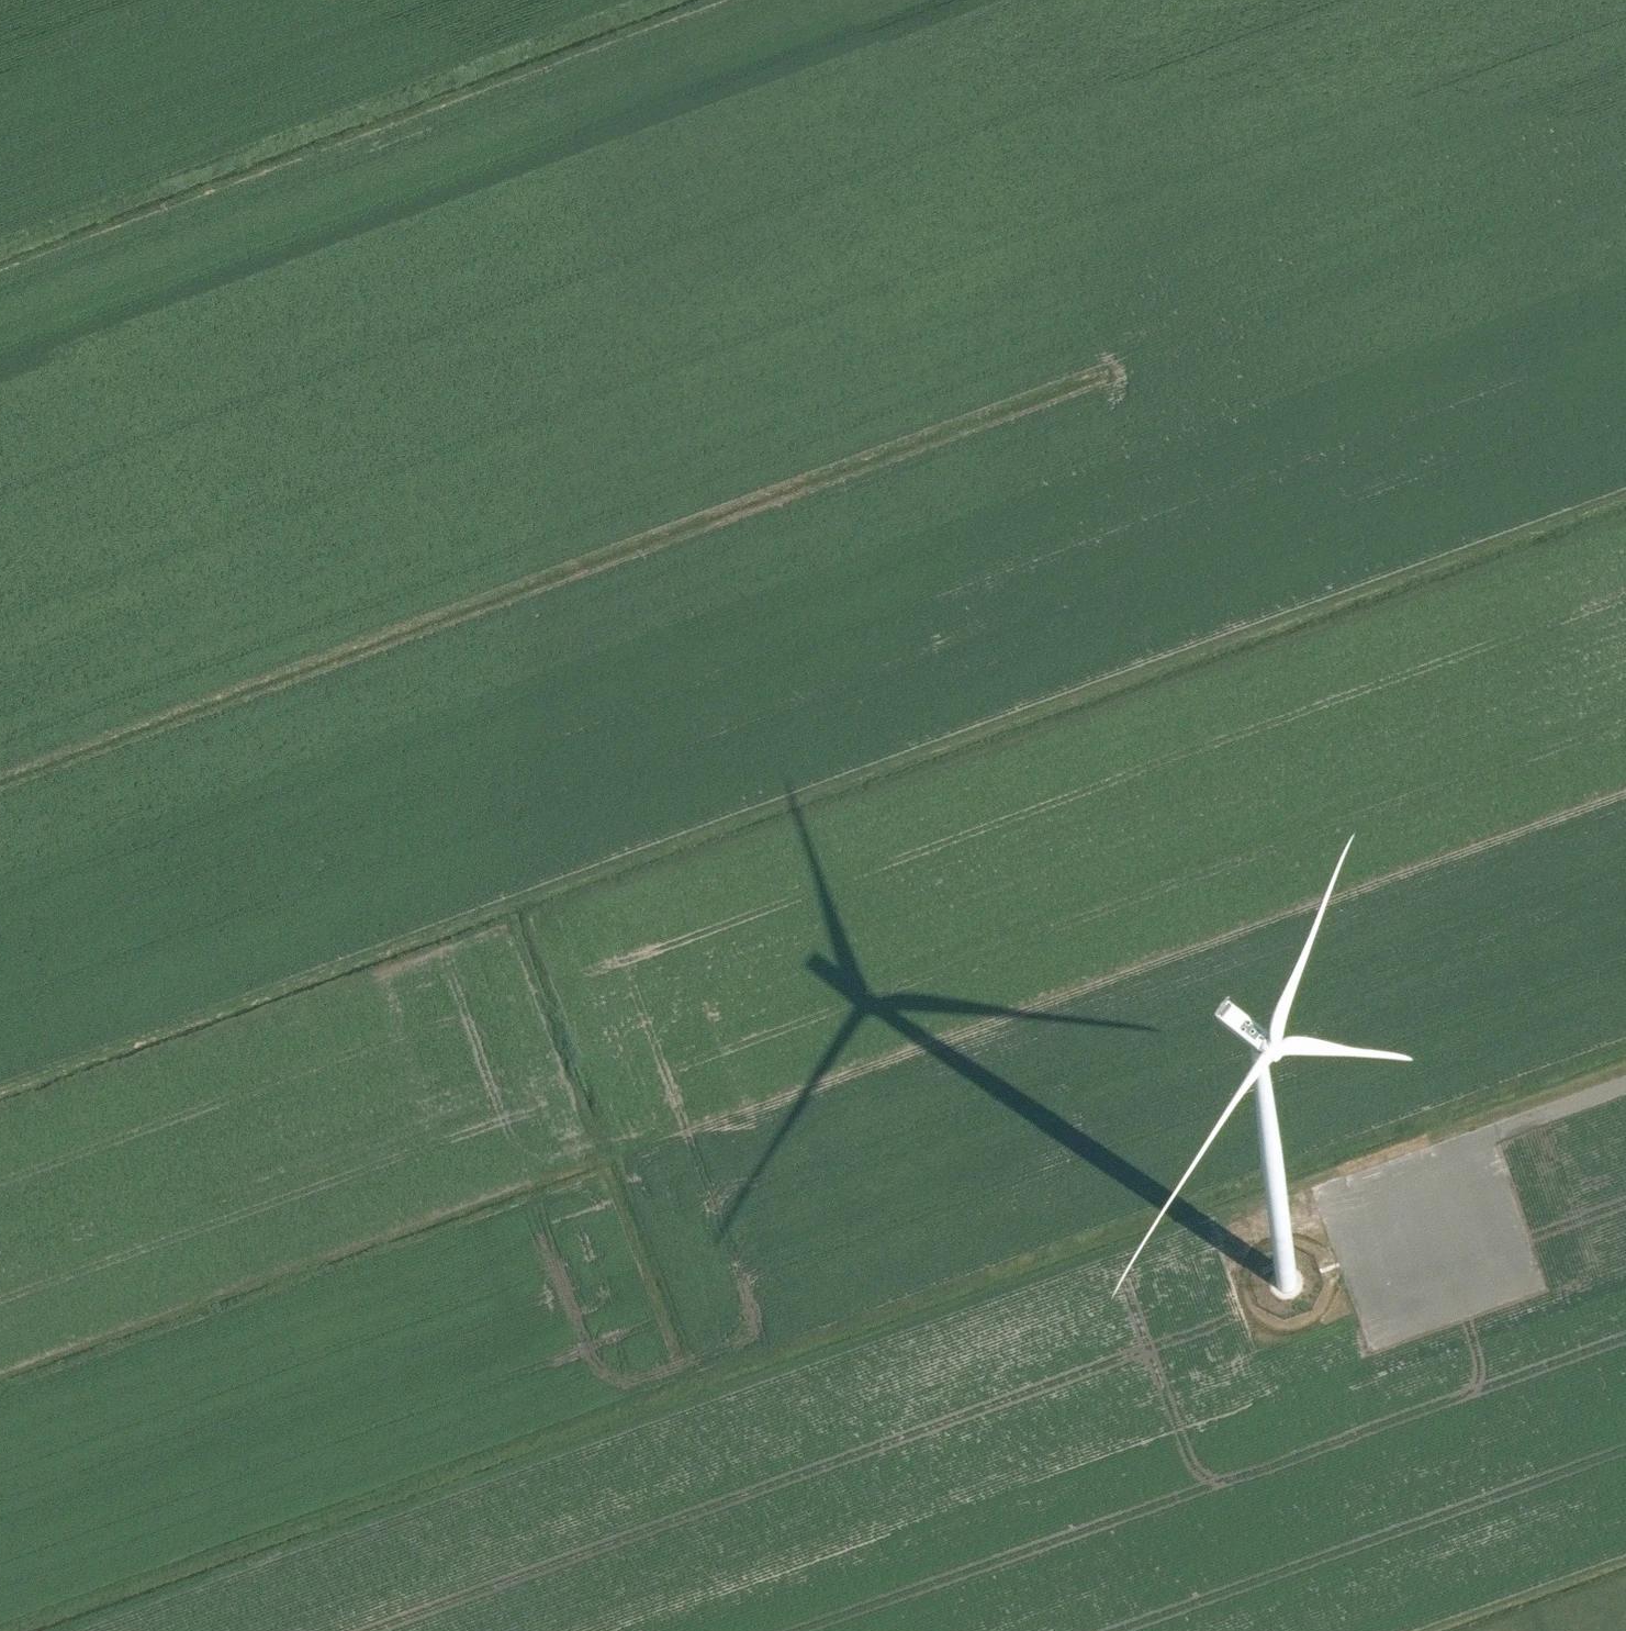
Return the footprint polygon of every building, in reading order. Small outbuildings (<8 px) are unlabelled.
[(1289,1273),(1287,1273),(1285,1273),(1283,1274),(1281,1275),(1279,1276),(1278,1277),(1277,1279),(1276,1281),(1276,1283),(1276,1285),(1276,1287),(1277,1289),(1278,1291),(1279,1292),(1281,1293),(1283,1294),(1285,1295),(1287,1295),(1289,1295),(1291,1294),(1292,1293),(1294,1292),(1295,1291),(1296,1289),(1297,1287),(1297,1285),(1297,1283),(1297,1281),(1296,1279),(1295,1277),(1294,1276),(1292,1275),(1290,1274),(1289,1273)]
